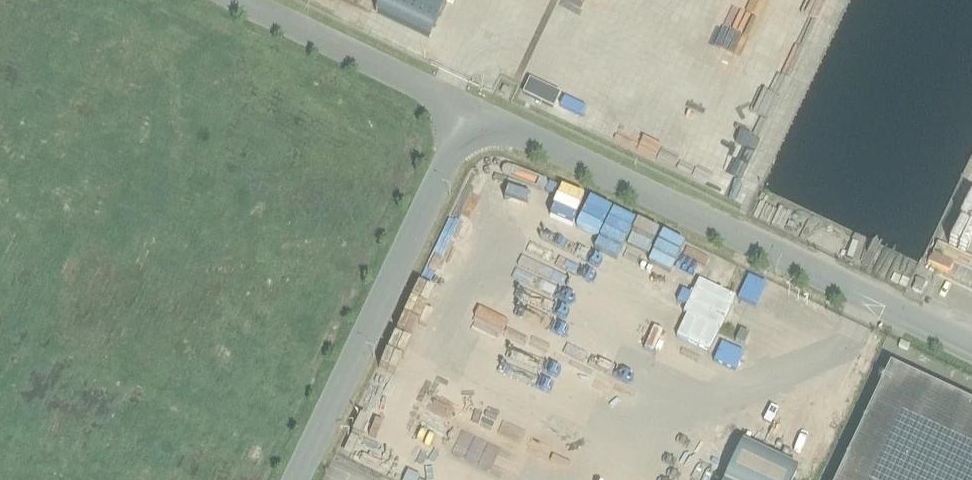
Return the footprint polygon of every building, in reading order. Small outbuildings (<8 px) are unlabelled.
[(375,9),(429,35),(445,0),(379,0),(375,9)] [(552,108),(559,94),(528,80),(522,94),(552,108)] [(686,315),(676,337),(708,352),(734,298),(698,281),(683,313),(686,315)] [(742,344),(746,335),(740,332),(736,341),(742,344)] [(889,369),(837,479),(971,479),(971,408),(889,369)] [(797,470),(741,444),(725,479),(793,479),(797,470)]
